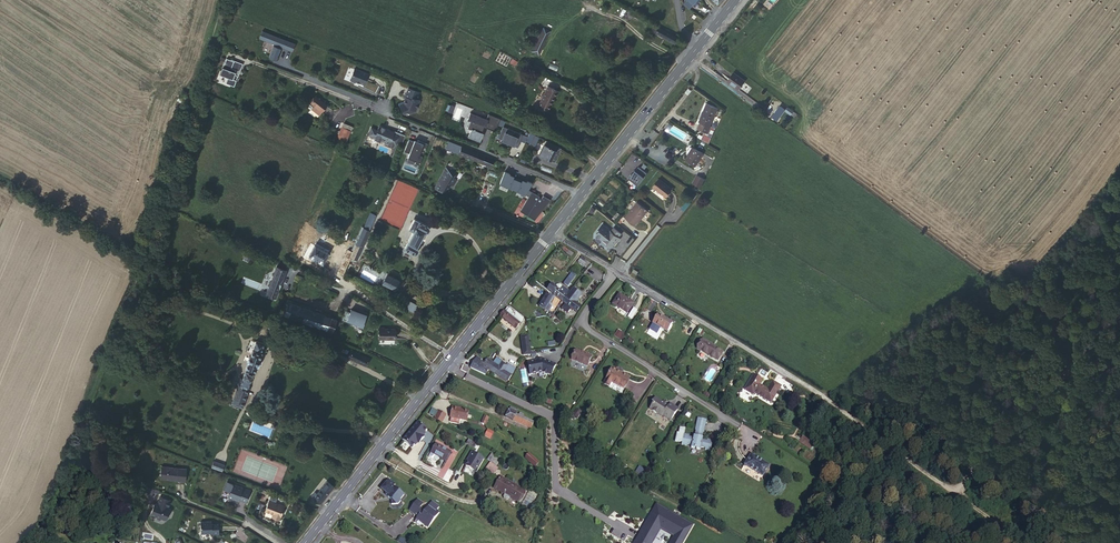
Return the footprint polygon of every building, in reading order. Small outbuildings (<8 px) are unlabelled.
[(617,15),(621,7),(608,0),(602,0),(599,6),(617,15)] [(684,3),(689,8),(693,4),(695,5),(699,0),(687,0),(684,3)] [(624,19),(628,11),(621,7),(617,15),(624,19)] [(654,25),(651,30),(675,44),(678,38),(654,25)] [(284,40),(251,26),(249,33),(263,39),(263,40),(257,53),(265,56),(270,44),(268,43),(269,41),(270,42),(273,43),(276,36),(284,40)] [(541,32),(534,47),(540,50),(548,35),(541,32)] [(276,36),(273,43),(273,44),(281,47),(284,40),(276,36)] [(226,83),(232,85),(236,75),(232,73),(234,69),(230,67),(233,62),(228,60),(222,75),(228,77),(226,83)] [(233,62),(230,67),(234,69),(241,71),(243,65),(236,62),(236,63),(233,62)] [(360,67),(353,78),(353,80),(357,82),(358,81),(366,86),(372,76),(360,67)] [(734,73),(730,78),(732,80),(730,82),(740,89),(745,81),(737,75),(734,73)] [(738,73),(737,75),(745,81),(754,88),(756,86),(738,73)] [(496,82),(493,90),(497,92),(501,83),(496,82)] [(548,87),(538,106),(548,111),(558,92),(548,87)] [(419,93),(408,88),(405,97),(407,98),(405,102),(400,104),(402,110),(405,108),(406,112),(409,113),(415,110),(419,100),(416,99),(419,93)] [(315,95),(310,101),(313,104),(320,110),(326,104),(315,95)] [(313,104),(311,108),(318,114),(320,110),(313,104)] [(707,104),(704,112),(705,112),(700,122),(698,129),(708,133),(711,126),(710,126),(717,108),(707,104)] [(781,106),(773,117),(777,120),(785,109),(781,106)] [(471,112),(468,118),(471,118),(470,120),(468,126),(472,128),(469,135),(480,139),(483,133),(481,132),(484,127),(495,131),(499,121),(488,116),(487,118),(471,112)] [(394,132),(381,126),(378,127),(377,130),(371,128),(368,135),(385,141),(389,143),(388,145),(394,147),(396,141),(398,142),(401,134),(394,132)] [(503,127),(499,134),(503,136),(502,140),(514,145),(517,138),(521,140),(523,135),(503,127)] [(354,131),(346,128),(342,139),(350,143),(354,131)] [(526,142),(534,146),(538,137),(531,133),(526,142)] [(424,152),(427,144),(417,140),(417,141),(416,143),(413,142),(408,140),(404,151),(409,153),(407,157),(415,161),(414,163),(419,165),(422,157),(418,155),(420,151),(424,152)] [(553,150),(555,146),(548,143),(547,146),(544,145),(540,155),(551,160),(555,151),(553,150)] [(483,155),(461,146),(458,154),(480,163),(483,155)] [(703,153),(694,148),(686,161),(695,166),(703,153)] [(493,159),(483,155),(480,163),(490,167),(493,159)] [(632,173),(629,176),(638,184),(645,177),(644,176),(647,173),(639,166),(636,170),(636,169),(633,173),(632,173)] [(446,193),(450,185),(451,183),(453,184),(456,180),(454,179),(456,174),(446,168),(434,189),(446,193)] [(705,179),(697,175),(693,182),(700,187),(705,179)] [(654,186),(662,192),(662,191),(667,195),(672,189),(660,179),(654,186)] [(520,211),(534,219),(549,200),(542,197),(540,201),(537,200),(538,198),(530,195),(520,211)] [(642,215),(643,216),(648,209),(638,201),(626,216),(635,224),(638,220),(642,215)] [(688,201),(682,208),(685,210),(691,203),(688,201)] [(376,215),(371,213),(368,219),(373,222),(376,215)] [(373,222),(368,219),(364,228),(369,231),(373,222)] [(413,231),(404,249),(413,254),(416,253),(418,250),(417,248),(416,248),(424,232),(425,233),(427,232),(429,229),(428,226),(414,219),(409,229),(413,231)] [(621,233),(614,227),(611,230),(602,223),(599,227),(601,229),(596,235),(600,238),(603,238),(608,242),(607,244),(610,247),(613,247),(617,241),(616,240),(619,237),(618,237),(621,233)] [(351,257),(364,228),(358,226),(338,272),(343,274),(351,257)] [(369,231),(364,228),(351,257),(357,260),(369,231)] [(315,245),(308,256),(323,264),(329,253),(315,245)] [(587,268),(589,265),(580,260),(578,262),(587,268)] [(277,266),(266,294),(276,298),(286,270),(277,266)] [(572,273),(563,284),(568,287),(576,276),(572,273)] [(387,275),(382,283),(395,289),(396,288),(398,290),(401,283),(399,282),(400,281),(387,275)] [(552,285),(547,291),(562,302),(566,296),(569,292),(562,287),(559,290),(555,288),(552,285)] [(582,295),(572,288),(566,296),(576,303),(582,295)] [(619,294),(612,304),(618,308),(619,307),(627,313),(633,304),(619,294)] [(551,317),(552,315),(553,313),(549,310),(551,308),(550,307),(552,305),(550,303),(553,299),(547,295),(539,307),(550,314),(549,315),(551,317)] [(566,296),(562,302),(565,303),(561,309),(567,314),(571,308),(576,312),(581,307),(576,303),(566,296)] [(365,308),(348,300),(343,315),(360,321),(365,308)] [(406,310),(415,312),(418,304),(408,301),(406,310)] [(319,327),(318,332),(330,337),(336,319),(289,302),(284,315),(319,327)] [(508,308),(500,316),(516,329),(524,319),(515,313),(508,308)] [(658,314),(653,323),(667,332),(673,323),(658,314)] [(625,330),(621,327),(614,336),(619,339),(625,330)] [(379,328),(379,339),(394,339),(395,329),(384,329),(384,328),(379,328)] [(521,337),(522,350),(530,349),(528,336),(521,337)] [(711,346),(712,345),(704,340),(698,349),(718,361),(722,353),(714,348),(711,346)] [(239,385),(232,403),(242,407),(249,388),(248,387),(253,373),(254,373),(256,367),(257,367),(260,360),(259,359),(261,353),(261,352),(264,344),(256,341),(250,356),(249,356),(247,364),(245,370),(246,370),(243,379),(241,379),(239,379),(238,384),(239,385)] [(590,357),(575,350),(571,360),(587,366),(590,357)] [(352,351),(349,358),(366,366),(369,359),(352,351)] [(497,358),(493,363),(499,367),(502,362),(503,361),(497,358)] [(484,366),(485,364),(480,361),(477,359),(471,368),(486,375),(489,369),(484,366)] [(530,375),(542,373),(547,375),(547,374),(551,376),(556,365),(543,359),(542,361),(540,360),(527,362),(530,375)] [(489,369),(496,374),(503,363),(502,362),(499,367),(493,363),(488,360),(485,364),(484,366),(489,369)] [(503,363),(496,374),(507,381),(511,375),(515,369),(508,364),(507,365),(503,363)] [(630,377),(612,368),(604,383),(610,386),(612,383),(624,389),(630,377)] [(754,375),(745,390),(753,395),(754,393),(771,403),(781,387),(773,382),(768,389),(760,385),(762,381),(754,375)] [(653,404),(649,409),(661,417),(662,416),(670,421),(678,409),(670,404),(668,407),(666,405),(665,406),(663,405),(664,404),(655,398),(652,403),(653,404)] [(458,409),(459,408),(452,406),(450,417),(451,417),(460,419),(466,421),(468,411),(460,409),(458,409)] [(511,408),(506,417),(531,429),(534,422),(522,417),(523,415),(520,413),(519,415),(515,414),(517,410),(511,408)] [(434,418),(437,414),(430,410),(427,414),(434,418)] [(581,413),(576,410),(572,416),(577,419),(581,413)] [(438,411),(434,418),(442,422),(446,415),(438,411)] [(486,426),(490,418),(485,415),(481,423),(486,426)] [(707,421),(699,419),(695,431),(696,431),(695,437),(694,437),(694,439),(689,438),(689,436),(684,435),(685,430),(682,429),(680,434),(679,434),(676,443),(680,443),(682,443),(682,446),(687,447),(687,445),(692,446),(691,449),(695,450),(695,449),(697,450),(700,451),(701,449),(705,450),(705,451),(710,453),(713,442),(708,441),(707,442),(703,441),(703,439),(702,439),(704,433),(707,421)] [(418,421),(411,431),(421,440),(429,430),(418,421)] [(411,431),(403,440),(414,448),(421,440),(411,431)] [(138,442),(134,457),(139,458),(143,443),(138,442)] [(436,445),(431,453),(440,458),(446,461),(450,452),(436,445)] [(472,452),(469,458),(470,458),(469,461),(466,466),(476,472),(484,459),(472,452)] [(529,454),(525,458),(535,466),(538,462),(529,454)] [(751,455),(745,465),(763,476),(769,466),(751,455)] [(491,462),(490,463),(495,466),(500,459),(495,456),(491,462)] [(966,457),(959,462),(962,466),(969,461),(966,457)] [(106,464),(108,468),(113,469),(117,464),(114,460),(109,460),(106,464)] [(214,462),(212,467),(222,471),(224,465),(214,462)] [(188,472),(164,468),(162,479),(182,483),(186,484),(188,472)] [(504,494),(518,503),(525,491),(501,477),(496,486),(502,490),(505,485),(508,487),(504,494)] [(389,479),(382,489),(387,493),(386,495),(389,497),(391,499),(391,504),(398,503),(401,500),(400,499),(404,494),(394,486),(395,484),(393,482),(389,479)] [(242,488),(226,481),(223,489),(228,491),(228,493),(227,497),(237,500),(238,499),(245,502),(249,492),(241,489),(242,488)] [(312,497),(321,504),(334,487),(327,482),(317,494),(315,493),(312,497)] [(537,497),(529,492),(520,507),(529,512),(537,497)] [(270,496),(264,512),(273,515),(279,518),(284,506),(277,503),(277,504),(275,503),(276,502),(277,498),(270,496)] [(157,505),(155,506),(150,517),(155,519),(156,517),(165,521),(166,520),(171,510),(168,509),(171,502),(161,497),(158,505),(157,505)] [(417,500),(409,511),(415,515),(416,513),(419,515),(416,519),(428,528),(439,514),(436,511),(429,506),(425,512),(420,508),(423,504),(417,500)] [(432,503),(429,506),(436,511),(438,508),(432,503)] [(211,521),(199,522),(200,533),(211,532),(211,534),(218,534),(217,524),(211,524),(211,521)]
